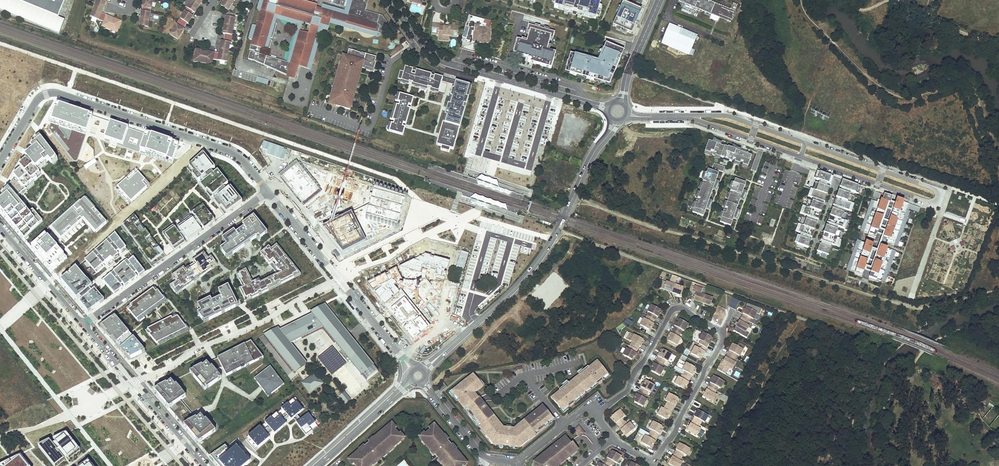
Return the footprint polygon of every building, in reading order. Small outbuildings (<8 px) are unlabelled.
[(16,0),(0,0),(0,13),(66,37),(72,21),(60,16),(18,1),(16,0)] [(18,1),(60,16),(66,0),(16,0),(18,1)] [(95,7),(94,7),(91,16),(96,18),(96,19),(101,21),(99,25),(110,29),(111,28),(118,30),(121,21),(117,20),(118,19),(113,18),(112,19),(110,18),(110,17),(110,16),(101,13),(102,9),(103,10),(106,2),(104,1),(105,0),(97,0),(95,7)] [(142,7),(141,15),(142,15),(142,18),(141,17),(139,26),(148,27),(150,17),(151,9),(152,0),(143,0),(142,7)] [(192,0),(192,1),(187,8),(185,7),(183,10),(185,11),(180,19),(176,25),(173,30),(174,30),(171,35),(178,39),(182,33),(181,33),(187,23),(188,24),(193,16),(191,15),(193,12),(195,13),(200,6),(203,0),(192,0)] [(221,5),(229,10),(233,3),(234,4),(236,2),(234,1),(235,0),(225,0),(221,5)] [(258,10),(266,12),(265,14),(261,12),(257,25),(261,26),(261,28),(253,25),(249,39),(258,42),(258,43),(252,41),(249,50),(254,51),(254,53),(250,52),(248,59),(255,61),(289,77),(293,64),(288,63),(259,54),(261,48),(267,50),(267,48),(269,48),(272,41),(270,40),(270,38),(272,39),(277,24),(275,23),(276,18),(277,15),(275,14),(275,11),(282,13),(280,16),(302,23),(311,25),(308,34),(299,31),(293,54),(299,56),(298,61),(312,65),(322,29),(328,30),(330,23),(334,9),(322,5),(321,8),(319,17),(317,16),(314,15),(316,7),(317,6),(295,0),(278,0),(277,5),(274,4),(272,3),(273,0),(260,0),(258,10)] [(330,23),(344,27),(349,11),(352,0),(349,0),(345,11),(345,12),(342,11),(334,9),(330,23)] [(344,27),(353,29),(354,26),(356,27),(356,29),(357,29),(357,30),(358,31),(359,31),(360,31),(361,30),(362,31),(363,31),(364,30),(365,30),(378,33),(380,27),(387,29),(388,24),(382,16),(365,10),(368,0),(352,0),(349,11),(344,27)] [(600,1),(597,0),(556,0),(555,4),(554,8),(564,11),(565,10),(569,11),(568,12),(572,13),(573,11),(577,12),(576,14),(578,15),(582,16),(595,20),(596,17),(599,6),(600,1)] [(730,22),(733,17),(735,12),(738,6),(733,4),(730,9),(708,0),(679,0),(679,1),(730,22)] [(631,34),(641,11),(623,3),(620,8),(618,14),(616,19),(617,19),(616,22),(614,22),(613,26),(617,28),(623,31),(627,32),(631,34)] [(227,62),(229,52),(226,51),(228,43),(230,43),(231,36),(230,36),(232,27),(235,18),(236,15),(227,12),(226,17),(224,25),(222,34),(225,35),(223,41),(221,41),(218,49),(220,50),(219,53),(210,51),(209,53),(207,52),(207,51),(199,50),(195,49),(193,59),(201,60),(200,62),(212,64),(213,59),(218,60),(227,62)] [(473,42),(474,28),(469,27),(468,27),(469,23),(466,23),(462,39),(469,41),(473,42)] [(508,26),(497,23),(496,30),(502,32),(503,30),(506,31),(508,26)] [(479,25),(474,24),(474,28),(473,42),(477,42),(478,39),(485,39),(484,43),(489,43),(491,26),(487,25),(486,25),(485,30),(479,29),(479,25)] [(671,40),(680,44),(685,31),(669,24),(664,37),(661,44),(668,47),(671,40)] [(440,25),(432,25),(432,33),(439,33),(439,36),(450,36),(458,36),(458,26),(450,25),(450,27),(448,27),(440,27),(440,25)] [(356,27),(354,26),(353,29),(377,36),(380,34),(382,33),(384,33),(386,32),(387,29),(380,27),(378,33),(365,30),(364,30),(363,31),(362,31),(361,30),(360,31),(359,31),(358,31),(357,30),(357,29),(356,29),(356,27)] [(535,27),(529,26),(527,32),(529,33),(528,37),(527,40),(526,42),(521,41),(517,40),(513,53),(521,56),(521,53),(527,55),(526,57),(529,58),(531,59),(530,63),(546,67),(549,68),(550,64),(552,64),(555,53),(550,51),(554,33),(549,31),(544,30),(540,29),(535,27)] [(685,31),(680,44),(692,49),(697,36),(685,31)] [(671,40),(668,47),(689,55),(692,49),(680,44),(671,40)] [(606,44),(599,62),(570,54),(566,69),(571,71),(570,74),(577,76),(582,78),(583,75),(584,76),(585,76),(585,78),(587,79),(594,81),(595,78),(598,79),(597,82),(601,83),(602,80),(606,81),(605,84),(610,86),(612,79),(611,78),(612,75),(614,76),(617,68),(615,67),(617,64),(619,65),(620,60),(618,59),(619,55),(622,56),(624,52),(606,44)] [(352,53),(349,52),(348,57),(344,56),(342,62),(344,62),(341,72),(338,83),(336,93),(334,98),(333,98),(331,103),(335,104),(341,106),(341,107),(352,110),(352,108),(350,107),(351,103),(353,104),(355,94),(353,93),(354,91),(357,92),(357,89),(355,88),(359,74),(358,74),(359,71),(360,71),(361,71),(362,71),(362,70),(363,69),(366,70),(366,67),(372,69),(371,71),(374,72),(377,62),(376,62),(377,57),(367,54),(366,56),(361,55),(362,54),(353,51),(352,53)] [(431,90),(439,92),(441,82),(443,78),(435,76),(434,76),(431,75),(416,70),(416,71),(413,70),(413,69),(405,67),(404,72),(400,71),(398,79),(401,80),(401,81),(409,83),(409,82),(413,83),(412,84),(427,89),(428,88),(431,89),(431,90)] [(439,142),(438,146),(441,147),(440,150),(449,153),(450,149),(453,150),(465,109),(463,109),(469,86),(455,82),(454,85),(453,89),(452,89),(450,97),(452,98),(450,105),(448,104),(444,116),(447,116),(444,127),(441,127),(437,141),(439,142)] [(463,109),(465,109),(472,86),(469,86),(463,109)] [(414,99),(398,94),(396,99),(399,100),(398,104),(395,103),(391,118),(394,119),(392,123),(390,123),(388,130),(404,135),(406,127),(402,126),(403,121),(407,122),(411,108),(408,107),(409,103),(412,104),(414,99)] [(54,121),(91,133),(96,118),(59,106),(54,121)] [(92,134),(138,149),(143,134),(97,119),(92,134)] [(51,126),(79,159),(87,152),(64,125),(55,122),(51,126)] [(139,150),(176,162),(181,147),(144,135),(139,150)] [(41,139),(31,147),(33,150),(25,157),(28,160),(19,167),(22,169),(14,176),(16,179),(7,187),(9,189),(5,192),(8,196),(0,202),(0,209),(24,238),(42,221),(33,210),(29,213),(16,198),(25,190),(25,189),(41,176),(36,169),(44,163),(49,160),(51,163),(56,159),(41,139)] [(752,155),(708,140),(704,151),(710,153),(711,150),(713,151),(712,155),(739,164),(740,162),(743,162),(742,165),(748,167),(752,155)] [(757,150),(752,170),(757,172),(762,151),(757,150)] [(203,153),(187,168),(198,182),(214,167),(203,153)] [(279,175),(305,206),(322,192),(296,161),(279,175)] [(714,163),(712,168),(723,172),(725,167),(714,163)] [(214,167),(198,182),(200,185),(217,170),(214,167)] [(719,173),(707,169),(706,173),(703,172),(694,198),(697,199),(696,204),(692,203),(689,212),(703,217),(706,209),(710,210),(713,202),(709,201),(713,190),(717,192),(720,183),(716,182),(719,173)] [(217,170),(200,185),(211,198),(228,184),(217,170)] [(834,177),(817,171),(815,178),(820,181),(819,184),(829,187),(830,184),(831,184),(834,177)] [(122,185),(134,198),(149,184),(145,180),(148,178),(143,173),(141,175),(140,174),(133,180),(131,177),(122,185)] [(746,182),(734,178),(733,182),(730,181),(721,207),(724,208),(723,213),(719,212),(716,221),(730,226),(733,218),(737,219),(740,211),(736,210),(740,199),(744,201),(747,192),(743,191),(746,182)] [(856,194),(859,186),(842,180),(840,187),(841,188),(840,191),(849,195),(850,191),(856,194)] [(830,187),(829,187),(819,184),(816,183),(813,190),(827,195),(830,187)] [(228,184),(211,198),(214,201),(231,188),(228,184)] [(231,188),(214,201),(224,215),(233,209),(231,206),(233,204),(235,207),(242,202),(231,188)] [(374,189),(366,217),(396,226),(404,198),(374,189)] [(813,190),(811,189),(808,196),(814,198),(813,201),(822,205),(823,201),(825,202),(827,195),(813,190)] [(849,195),(840,191),(839,190),(836,198),(850,203),(852,196),(849,195)] [(880,233),(892,197),(884,195),(882,200),(878,199),(877,202),(872,200),(861,232),(869,235),(869,236),(877,239),(879,233),(880,233)] [(850,211),(852,204),(850,203),(836,198),(833,205),(835,206),(834,209),(843,212),(844,209),(850,211)] [(107,224),(85,199),(52,229),(61,239),(84,219),(96,233),(107,224)] [(823,205),(822,205),(813,201),(809,200),(807,207),(821,212),(823,205)] [(918,213),(920,208),(897,200),(882,241),(898,247),(911,212),(907,210),(907,209),(918,213)] [(198,208),(192,212),(204,229),(215,222),(204,206),(199,210),(198,208)] [(807,207),(804,206),(802,214),(807,216),(806,219),(816,222),(817,219),(818,219),(821,212),(807,207)] [(843,212),(834,209),(832,208),(830,215),(844,221),(846,213),(843,212)] [(192,212),(189,214),(202,231),(204,229),(192,212)] [(189,214),(176,224),(188,241),(202,231),(189,214)] [(323,228),(342,252),(366,241),(356,221),(350,215),(323,228)] [(844,229),(846,222),(844,221),(830,215),(827,223),(829,223),(827,226),(837,230),(838,227),(844,229)] [(134,216),(123,226),(154,266),(166,257),(159,247),(154,251),(152,248),(157,245),(152,239),(148,243),(145,240),(150,236),(141,225),(137,228),(134,226),(139,222),(134,216)] [(220,250),(227,259),(247,244),(255,238),(258,241),(267,234),(254,217),(242,225),(244,228),(236,234),(234,231),(222,239),(226,245),(220,250)] [(366,217),(356,221),(366,241),(396,226),(366,217)] [(817,222),(816,222),(806,219),(803,218),(800,225),(814,230),(817,222)] [(176,224),(173,226),(186,243),(188,241),(176,224)] [(800,225),(798,224),(795,232),(801,234),(800,237),(809,240),(810,237),(812,237),(814,230),(800,225)] [(121,228),(152,267),(154,266),(123,226),(121,228)] [(168,233),(164,236),(175,251),(186,243),(173,226),(167,231),(168,233)] [(837,230),(827,226),(826,226),(823,233),(837,238),(840,231),(837,230)] [(126,248),(115,233),(85,260),(97,273),(126,248)] [(837,247),(840,239),(837,238),(823,233),(820,241),(822,241),(821,244),(830,248),(831,245),(837,247)] [(67,259),(46,234),(31,246),(53,271),(67,259)] [(811,240),(809,240),(800,237),(797,236),(794,243),(808,248),(811,240)] [(865,243),(857,240),(847,270),(863,276),(874,244),(866,241),(865,243)] [(830,248),(821,244),(819,244),(817,251),(830,256),(833,249),(830,248)] [(271,277),(276,287),(301,275),(277,245),(271,249),(269,247),(260,253),(269,265),(271,267),(272,269),(274,270),(277,274),(271,277)] [(888,248),(881,245),(870,277),(885,282),(896,252),(887,249),(888,248)] [(192,261),(194,264),(185,270),(183,267),(172,276),(176,282),(170,286),(176,295),(197,280),(217,265),(211,256),(208,258),(204,253),(192,261)] [(368,284),(412,341),(430,327),(405,294),(424,280),(440,296),(450,263),(425,255),(368,284)] [(144,271),(132,256),(103,281),(114,293),(144,271)] [(81,299),(91,290),(90,289),(92,286),(76,268),(61,281),(77,299),(80,297),(81,299)] [(276,287),(271,277),(261,283),(259,279),(252,282),(251,279),(246,270),(236,274),(242,287),(239,289),(246,302),(276,287)] [(672,293),(674,285),(662,281),(660,288),(672,293)] [(683,288),(674,285),(672,293),(680,296),(683,288)] [(200,304),(197,306),(200,312),(197,314),(204,322),(204,323),(238,306),(228,286),(218,291),(220,294),(217,296),(218,299),(215,301),(212,302),(210,299),(200,304)] [(155,288),(126,308),(136,320),(137,319),(164,300),(164,299),(155,288)] [(91,290),(81,299),(82,300),(79,302),(88,313),(104,301),(95,289),(92,292),(91,290)] [(693,300),(710,306),(713,299),(695,293),(693,300)] [(732,297),(728,306),(735,309),(740,301),(732,297)] [(165,298),(164,299),(164,300),(137,319),(139,321),(166,302),(167,301),(165,298)] [(649,313),(647,316),(654,320),(656,317),(657,317),(659,313),(657,313),(659,309),(651,304),(647,312),(649,313)] [(278,328),(263,335),(294,375),(307,365),(292,345),(324,330),(336,345),(349,334),(325,305),(310,312),(312,314),(280,330),(278,328)] [(743,314),(739,321),(735,327),(745,333),(749,327),(746,325),(750,318),(753,320),(757,313),(746,307),(743,314)] [(176,315),(146,330),(157,344),(158,343),(187,329),(186,328),(176,315)] [(654,320),(647,316),(645,320),(643,318),(639,326),(647,330),(649,327),(651,327),(653,324),(652,323),(654,320)] [(105,327),(102,329),(112,341),(129,333),(117,318),(114,320),(112,318),(104,325),(105,327)] [(673,330),(680,334),(682,330),(684,332),(688,324),(680,320),(678,323),(676,322),(674,326),(675,326),(673,330)] [(187,327),(186,328),(187,329),(158,343),(159,345),(188,331),(189,330),(187,327)] [(678,337),(680,334),(673,330),(671,333),(670,333),(668,337),(670,337),(668,341),(676,346),(680,338),(678,337)] [(625,339),(632,342),(630,346),(637,350),(639,346),(640,347),(642,343),(640,342),(642,338),(629,331),(625,339)] [(136,336),(142,343),(147,339),(141,332),(136,336)] [(701,341),(699,344),(706,348),(708,345),(710,341),(709,341),(711,337),(702,332),(698,340),(701,341)] [(129,333),(112,341),(117,347),(134,338),(131,335),(129,333)] [(349,334),(336,345),(344,354),(357,344),(349,334)] [(134,338),(117,347),(127,358),(130,357),(132,358),(142,354),(140,352),(144,350),(134,338)] [(248,343),(217,358),(226,376),(232,373),(230,369),(235,367),(237,371),(241,369),(239,365),(247,361),(249,365),(259,360),(258,357),(262,355),(253,343),(249,345),(248,343)] [(357,344),(344,354),(350,362),(362,351),(357,344)] [(706,348),(699,344),(697,348),(694,346),(690,354),(699,358),(701,355),(703,356),(705,352),(704,351),(706,348)] [(729,351),(726,358),(725,357),(721,364),(732,370),(735,363),(732,362),(736,355),(739,357),(743,350),(733,344),(729,351)] [(637,350),(630,346),(628,349),(626,348),(622,355),(630,360),(632,356),(634,357),(636,354),(635,353),(637,350)] [(319,360),(332,376),(346,365),(333,348),(319,360)] [(656,360),(663,364),(665,361),(667,362),(671,355),(663,350),(661,354),(659,353),(657,356),(658,357),(656,360)] [(362,351),(350,362),(362,378),(375,367),(362,351)] [(217,358),(210,362),(214,366),(215,371),(222,367),(217,358)] [(661,368),(663,364),(656,360),(654,364),(654,363),(652,367),(653,368),(651,371),(660,376),(664,369),(661,368)] [(197,373),(192,375),(202,386),(205,383),(209,387),(221,378),(215,371),(214,366),(210,362),(208,363),(202,367),(202,366),(194,370),(197,373)] [(556,399),(554,401),(562,411),(567,406),(569,408),(575,403),(573,402),(596,384),(597,386),(603,381),(602,379),(607,374),(599,365),(597,366),(595,363),(589,369),(586,371),(585,369),(579,374),(580,376),(569,384),(568,383),(562,388),(563,390),(560,392),(560,391),(554,396),(556,399)] [(684,371),(682,375),(689,379),(691,375),(692,376),(694,372),(692,371),(694,368),(686,363),(682,370),(684,371)] [(267,369),(258,376),(260,380),(257,382),(261,388),(265,393),(268,390),(271,394),(280,387),(278,383),(281,381),(273,370),(270,373),(267,369)] [(316,374),(303,384),(310,394),(324,384),(316,374)] [(689,379),(682,375),(680,378),(678,377),(674,384),(683,389),(685,385),(686,386),(688,383),(688,382),(689,379)] [(711,383),(707,390),(706,390),(702,396),(713,402),(716,396),(714,394),(717,387),(720,389),(724,382),(714,376),(710,383),(711,383)] [(500,424),(489,411),(487,412),(485,410),(487,409),(485,405),(483,407),(481,405),(483,404),(478,398),(476,399),(472,395),(475,393),(476,392),(475,391),(477,389),(478,390),(482,387),(474,377),(470,379),(469,378),(452,392),(459,400),(458,401),(464,409),(466,408),(469,411),(467,413),(472,418),(474,417),(487,434),(485,435),(493,445),(498,445),(498,443),(505,444),(504,446),(508,446),(508,445),(515,445),(515,447),(520,448),(529,440),(528,438),(537,430),(539,432),(544,428),(543,426),(552,418),(542,406),(536,411),(538,413),(536,415),(534,413),(518,426),(518,427),(516,428),(516,431),(512,431),(508,430),(508,429),(504,428),(504,430),(501,430),(498,426),(500,424)] [(166,384),(157,388),(158,395),(179,420),(190,411),(180,400),(186,396),(177,385),(175,386),(172,381),(167,385),(166,384)] [(639,391),(646,395),(648,392),(650,393),(654,386),(646,381),(644,385),(642,384),(640,387),(641,388),(639,391)] [(358,384),(351,389),(356,396),(363,390),(358,384)] [(573,402),(575,403),(597,386),(596,384),(573,402)] [(644,398),(646,395),(639,391),(637,394),(636,394),(634,398),(636,399),(634,402),(643,407),(647,400),(644,398)] [(345,393),(340,397),(346,404),(351,400),(345,393)] [(667,402),(665,405),(672,409),(674,406),(675,406),(677,403),(675,402),(677,398),(669,394),(665,401),(667,402)] [(279,411),(284,416),(286,414),(289,418),(291,420),(293,419),(297,415),(304,409),(295,397),(279,411)] [(972,407),(975,410),(976,409),(980,412),(985,407),(980,404),(982,402),(978,400),(972,407)] [(672,409),(665,405),(663,409),(661,408),(657,415),(665,419),(667,416),(669,417),(671,413),(670,413),(672,409)] [(619,426),(625,421),(623,418),(625,417),(619,410),(612,416),(615,419),(613,421),(616,424),(616,423),(619,426)] [(694,417),(690,424),(689,423),(686,430),(696,436),(700,429),(697,428),(701,421),(703,422),(707,416),(697,410),(693,417),(694,417)] [(190,411),(179,420),(185,427),(196,418),(194,415),(190,411)] [(284,416),(279,411),(262,425),(266,429),(269,427),(272,432),(275,434),(286,424),(284,422),(281,418),(284,416)] [(308,414),(296,424),(305,436),(318,426),(308,414)] [(196,418),(185,427),(186,428),(187,427),(190,431),(189,431),(199,443),(215,430),(206,419),(205,420),(201,415),(197,419),(196,418)] [(472,418),(485,435),(487,434),(474,417),(472,418)] [(554,420),(552,418),(543,426),(544,428),(554,420)] [(628,424),(625,421),(619,426),(621,429),(621,430),(623,433),(625,432),(627,435),(635,429),(630,423),(628,424)] [(651,430),(650,434),(657,438),(659,434),(659,435),(661,431),(660,430),(662,426),(653,422),(649,429),(651,430)] [(391,424),(388,427),(389,428),(387,430),(386,429),(381,434),(380,433),(380,434),(379,435),(378,435),(373,439),(373,438),(373,439),(372,440),(371,440),(368,442),(369,443),(364,447),(364,446),(361,448),(361,449),(359,451),(360,451),(355,456),(355,457),(353,458),(352,457),(349,460),(353,465),(354,464),(356,465),(370,465),(372,465),(373,463),(374,464),(379,459),(378,459),(381,456),(382,457),(384,455),(383,455),(385,453),(386,454),(391,450),(390,449),(392,448),(398,443),(397,442),(399,440),(400,442),(404,439),(399,434),(398,435),(394,430),(395,429),(391,424)] [(266,429),(262,425),(245,439),(255,451),(269,439),(267,436),(264,432),(266,429)] [(453,448),(454,447),(451,445),(447,440),(445,437),(444,438),(443,436),(443,437),(438,431),(437,432),(436,430),(437,429),(434,425),(429,429),(430,430),(425,435),(424,433),(419,438),(422,441),(424,440),(426,442),(425,443),(429,448),(428,448),(433,453),(436,456),(437,456),(439,457),(438,458),(440,461),(440,462),(443,465),(464,465),(467,464),(460,456),(459,457),(458,455),(459,455),(453,448)] [(584,433),(578,426),(574,430),(578,436),(581,436),(584,433)] [(264,432),(267,436),(272,432),(269,427),(266,429),(264,432)] [(539,432),(537,430),(528,438),(529,440),(539,432)] [(39,447),(53,465),(58,465),(65,460),(64,459),(67,457),(69,459),(80,450),(66,433),(53,439),(56,442),(53,445),(50,441),(39,447)] [(657,438),(650,434),(648,437),(645,436),(641,443),(650,448),(652,444),(653,445),(655,441),(657,438)] [(566,439),(563,442),(562,440),(553,447),(554,448),(547,454),(546,453),(536,461),(537,462),(533,465),(555,465),(568,455),(569,457),(572,454),(571,453),(576,449),(572,444),(571,445),(566,439)] [(690,449),(679,443),(676,450),(674,454),(681,457),(683,454),(686,456),(690,449)] [(217,463),(231,452),(225,446),(210,456),(217,463)] [(250,462),(237,448),(231,452),(217,463),(219,465),(246,465),(250,462)] [(621,457),(613,452),(611,456),(609,455),(605,462),(610,465),(612,465),(614,462),(617,464),(621,457)] [(674,454),(672,457),(668,463),(673,465),(680,465),(682,463),(679,461),(681,457),(674,454)] [(21,455),(0,465),(29,465),(21,455)]
